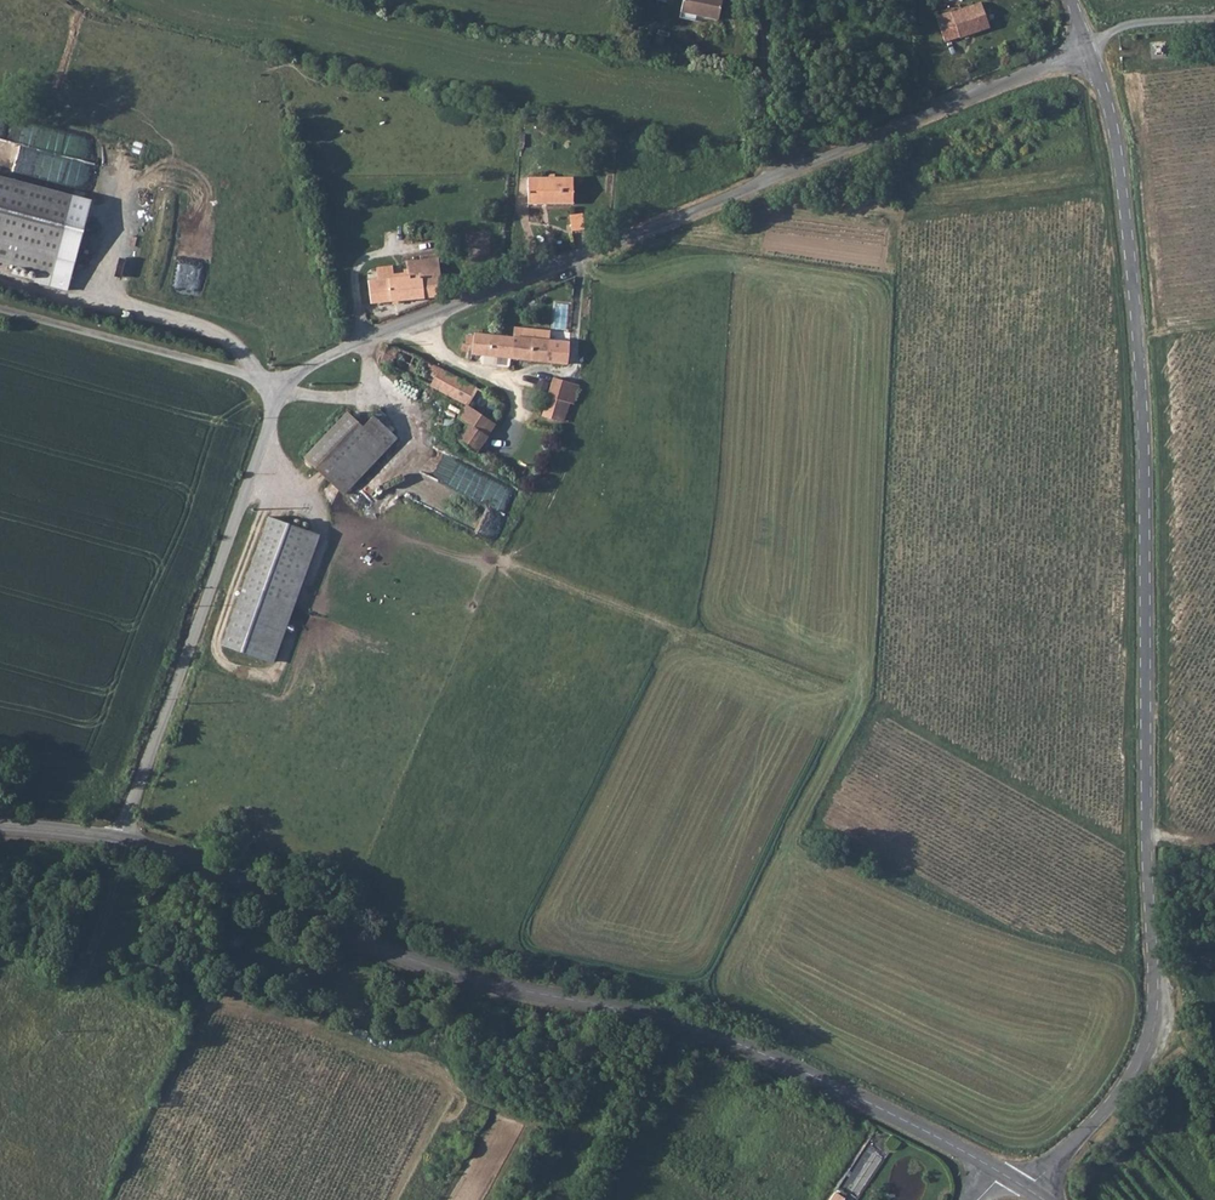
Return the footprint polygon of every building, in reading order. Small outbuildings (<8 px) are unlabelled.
[(682,11),(699,15),(720,19),(725,0),(685,0),(682,11)] [(959,39),(959,40),(989,30),(982,7),(952,16),(950,14),(935,19),(943,44),(959,39)] [(73,189),(80,161),(34,151),(28,179),(73,189)] [(573,176),(528,174),(526,201),(571,203),(573,176)] [(54,275),(75,191),(31,180),(26,202),(0,195),(0,261),(54,275)] [(585,214),(573,213),(571,229),(584,230),(585,214)] [(444,298),(443,296),(440,260),(437,250),(411,253),(412,262),(407,262),(408,266),(409,276),(379,280),(369,281),(371,305),(429,298),(430,303),(435,301),(444,301),(444,298)] [(409,276),(408,266),(377,269),(379,280),(409,276)] [(535,339),(536,330),(521,328),(514,327),(513,337),(535,339)] [(551,341),(552,331),(536,330),(535,339),(551,341)] [(473,352),(473,355),(511,359),(513,337),(474,333),(474,337),(466,337),(466,344),(463,344),(462,351),(469,352),(473,352)] [(535,339),(513,337),(511,359),(533,361),(535,339)] [(533,361),(549,362),(551,341),(535,339),(533,361)] [(567,364),(569,342),(551,341),(549,362),(567,364)] [(430,386),(440,368),(406,351),(389,345),(381,362),(396,369),(413,377),(429,386),(430,386)] [(430,386),(463,404),(473,386),(440,368),(430,386)] [(554,377),(548,396),(565,401),(566,398),(573,400),(574,396),(567,393),(568,391),(575,393),(578,385),(566,381),(554,377)] [(541,416),(559,421),(565,401),(548,396),(541,416)] [(467,424),(488,437),(496,424),(465,404),(458,419),(467,424)] [(348,413),(306,457),(327,478),(370,434),(387,450),(397,439),(370,414),(360,424),(354,418),(348,413)] [(457,441),(477,454),(488,437),(467,424),(457,441)] [(344,494),(387,450),(370,434),(327,478),(344,494)] [(316,537),(263,519),(217,648),(270,666),(316,537)] [(854,1196),(863,1180),(862,1179),(876,1155),(863,1147),(839,1187),(854,1196)] [(828,1199),(842,1199),(844,1197),(834,1191),(828,1199)]
